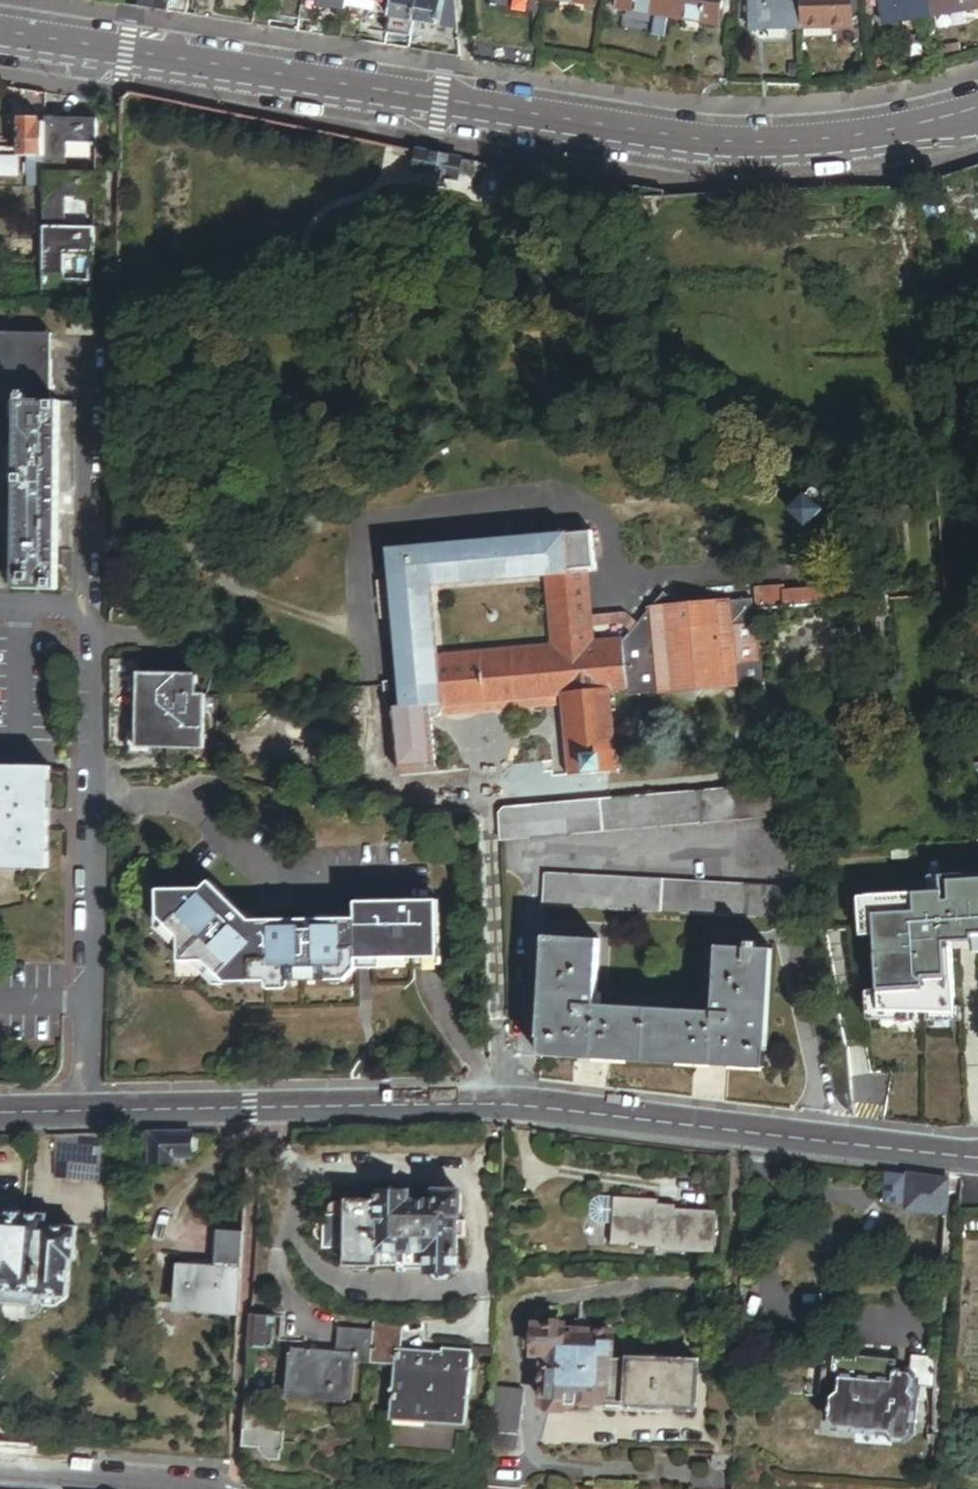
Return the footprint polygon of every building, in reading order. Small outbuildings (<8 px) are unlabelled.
[(169,11),(189,15),(191,0),(171,0),(169,11)] [(320,4),(346,9),(347,8),(348,0),(321,0),(320,4)] [(362,0),(348,0),(347,8),(375,13),(377,3),(362,0)] [(392,5),(390,16),(387,33),(411,37),(414,22),(418,0),(393,0),(392,5)] [(455,0),(418,0),(414,22),(457,30),(455,0)] [(671,0),(619,0),(618,11),(668,18),(671,0)] [(668,18),(718,26),(722,0),(671,0),(668,18)] [(748,28),(765,29),(765,42),(785,42),(785,29),(799,29),(799,0),(748,0),(748,28)] [(799,29),(801,29),(830,29),(852,29),(852,0),(799,0),(799,29)] [(933,18),(930,0),(878,0),(883,27),(933,18)] [(933,18),(977,11),(977,0),(930,0),(933,18)] [(392,5),(377,3),(375,13),(390,16),(392,5)] [(830,29),(801,29),(801,38),(830,38),(830,29)] [(957,44),(946,47),(947,55),(959,53),(957,44)] [(799,65),(788,65),(788,78),(800,78),(799,65)] [(28,178),(43,179),(43,173),(44,124),(38,124),(38,119),(18,119),(17,157),(37,157),(37,162),(29,162),(28,178)] [(98,120),(44,119),(44,124),(43,173),(66,174),(67,145),(97,145),(98,127),(98,120)] [(476,164),(422,153),(417,172),(424,173),(424,176),(447,181),(448,178),(456,180),(458,174),(473,177),(476,164)] [(43,179),(42,229),(66,229),(66,199),(97,200),(97,174),(66,174),(43,173),(43,179)] [(66,229),(42,229),(41,293),(95,294),(95,282),(65,282),(65,261),(65,255),(89,255),(95,255),(96,230),(66,229)] [(54,335),(0,335),(0,400),(19,401),(52,401),(54,335)] [(61,402),(52,401),(19,401),(16,589),(57,590),(61,402)] [(565,668),(596,665),(598,691),(606,690),(627,689),(628,688),(629,697),(721,689),(727,695),(733,688),(759,686),(752,600),(680,606),(664,593),(624,641),(620,641),(590,644),(584,570),(586,570),(586,565),(595,564),(592,532),(564,534),(385,549),(388,579),(375,580),(378,618),(391,617),(397,681),(381,683),(383,710),(389,709),(393,770),(432,767),(427,706),(438,705),(559,694),(567,693),(565,668)] [(785,588),(762,589),(763,610),(785,609),(785,592),(785,588)] [(762,589),(754,590),(755,611),(757,611),(763,610),(762,589)] [(825,606),(824,589),(785,592),(785,609),(825,606)] [(673,637),(643,640),(644,648),(673,646),(673,637)] [(138,749),(138,747),(197,748),(198,674),(140,673),(140,660),(112,660),(111,694),(110,749),(138,749)] [(607,699),(606,690),(598,691),(596,665),(565,668),(567,693),(559,694),(560,702),(556,703),(556,704),(556,706),(560,705),(561,713),(557,714),(557,716),(561,715),(562,724),(558,724),(558,726),(562,726),(563,734),(558,735),(558,736),(563,736),(564,745),(559,745),(559,748),(564,747),(565,761),(566,776),(613,772),(611,743),(615,743),(614,741),(610,741),(610,732),(613,732),(613,730),(610,730),(609,722),(612,722),(612,720),(608,720),(608,712),(612,711),(612,709),(608,709),(607,701),(611,701),(611,698),(607,699)] [(646,682),(710,679),(709,674),(646,678),(646,682)] [(560,702),(559,694),(438,705),(439,714),(556,704),(556,703),(560,702)] [(965,749),(967,766),(977,765),(977,747),(965,749)] [(28,868),(50,869),(50,828),(46,828),(47,813),(51,813),(51,785),(51,770),(0,770),(0,868),(28,868)] [(791,817),(784,786),(500,811),(501,843),(791,817)] [(857,896),(859,936),(873,935),(876,991),(863,992),(864,1022),(907,1021),(907,1012),(918,1013),(919,1022),(960,1023),(959,1008),(953,1008),(950,949),(970,948),(970,944),(977,944),(977,874),(926,876),(927,892),(857,896)] [(780,888),(543,875),(541,907),(779,920),(780,888)] [(203,890),(158,891),(159,919),(181,938),(181,965),(207,964),(226,984),(267,983),(292,983),(343,982),(343,972),(352,961),(358,961),(440,959),(439,901),(356,903),(356,919),(251,922),(211,882),(203,890)] [(597,940),(543,936),(536,1057),(764,1070),(771,949),(755,949),(755,942),(746,942),(745,948),(715,946),(711,1012),(594,1006),(597,940)] [(194,1135),(153,1136),(153,1151),(153,1163),(177,1163),(177,1159),(194,1158),(194,1153),(198,1153),(200,1150),(200,1143),(197,1141),(194,1141),(194,1135)] [(113,1151),(113,1136),(60,1137),(59,1145),(113,1151)] [(146,1136),(144,1151),(153,1151),(153,1136),(146,1136)] [(57,1178),(112,1185),(113,1168),(113,1151),(59,1145),(57,1178)] [(953,1178),(898,1171),(896,1200),(911,1201),(911,1207),(918,1208),(950,1212),(953,1178)] [(354,1197),(354,1201),(354,1213),(353,1246),(352,1264),(405,1266),(406,1267),(416,1267),(417,1268),(431,1269),(431,1271),(436,1271),(436,1274),(440,1277),(452,1278),(455,1275),(455,1272),(459,1272),(460,1237),(468,1238),(469,1222),(461,1222),(461,1218),(465,1214),(465,1196),(462,1194),(446,1193),(443,1195),(443,1204),(429,1204),(413,1203),(413,1195),(384,1194),(384,1199),(354,1197)] [(429,1194),(429,1204),(443,1204),(443,1195),(429,1194)] [(618,1223),(620,1198),(605,1197),(600,1199),(597,1204),(596,1214),(599,1220),(603,1222),(618,1223)] [(664,1213),(665,1201),(665,1200),(620,1198),(618,1223),(618,1245),(667,1248),(667,1252),(716,1255),(718,1212),(676,1209),(676,1213),(664,1213)] [(354,1213),(354,1201),(340,1201),(338,1204),(337,1212),(354,1213)] [(676,1202),(665,1201),(664,1213),(676,1213),(676,1209),(676,1202)] [(331,1244),(353,1246),(354,1213),(337,1212),(332,1212),(332,1218),(329,1218),(326,1219),(324,1221),(322,1224),(321,1228),(322,1233),(326,1237),(329,1238),(332,1239),(331,1244)] [(27,1215),(0,1213),(0,1292),(5,1292),(9,1241),(24,1242),(27,1215)] [(50,1217),(27,1215),(24,1242),(9,1241),(5,1292),(38,1295),(39,1295),(39,1297),(41,1297),(41,1299),(48,1307),(61,1308),(71,1301),(74,1260),(78,1260),(81,1229),(49,1226),(50,1217)] [(243,1271),(246,1230),(222,1229),(219,1270),(243,1271)] [(240,1311),(243,1271),(219,1270),(183,1266),(180,1306),(240,1311)] [(5,1292),(4,1305),(37,1308),(38,1295),(5,1292)] [(279,1313),(255,1311),(253,1344),(276,1346),(279,1313)] [(406,1320),(377,1316),(377,1327),(375,1361),(398,1363),(393,1413),(468,1422),(475,1354),(444,1351),(443,1353),(428,1351),(428,1354),(403,1352),(406,1320)] [(375,1361),(377,1327),(341,1324),(340,1350),(360,1351),(360,1360),(375,1361)] [(606,1358),(613,1358),(613,1334),(590,1333),(590,1335),(565,1334),(565,1332),(561,1330),(542,1329),(537,1334),(537,1351),(541,1354),(546,1355),(545,1402),(550,1406),(572,1407),(576,1404),(576,1402),(579,1402),(579,1405),(582,1407),(594,1408),(595,1407),(596,1407),(597,1406),(598,1406),(598,1405),(599,1405),(599,1404),(599,1403),(604,1403),(605,1395),(606,1358)] [(276,1346),(253,1344),(247,1427),(260,1428),(260,1426),(261,1425),(261,1424),(262,1423),(263,1422),(264,1422),(264,1416),(271,1416),(276,1346)] [(476,1346),(475,1354),(497,1356),(498,1349),(476,1346)] [(360,1351),(340,1350),(296,1347),(293,1395),(357,1399),(360,1360),(360,1351)] [(914,1433),(918,1388),(925,1389),(924,1396),(936,1397),(939,1365),(912,1362),(911,1376),(896,1375),(896,1361),(834,1356),(833,1370),(823,1369),(821,1400),(831,1400),(829,1421),(834,1427),(889,1431),(894,1436),(909,1437),(914,1433)] [(613,1360),(613,1358),(606,1358),(605,1395),(629,1396),(629,1401),(676,1403),(676,1409),(698,1409),(699,1363),(613,1360)] [(495,1391),(491,1434),(518,1437),(523,1393),(495,1391)] [(629,1396),(605,1395),(604,1403),(604,1406),(629,1407),(676,1409),(676,1403),(629,1401),(629,1396)] [(260,1428),(247,1427),(246,1448),(263,1449),(263,1452),(288,1454),(291,1430),(273,1429),(273,1428),(273,1427),(273,1426),(273,1425),(272,1424),(271,1424),(271,1423),(270,1422),(269,1422),(268,1422),(267,1422),(266,1422),(265,1421),(265,1422),(264,1422),(263,1422),(262,1423),(261,1424),(261,1425),(260,1426),(260,1428)] [(518,1437),(491,1434),(490,1451),(517,1454),(518,1437)]
